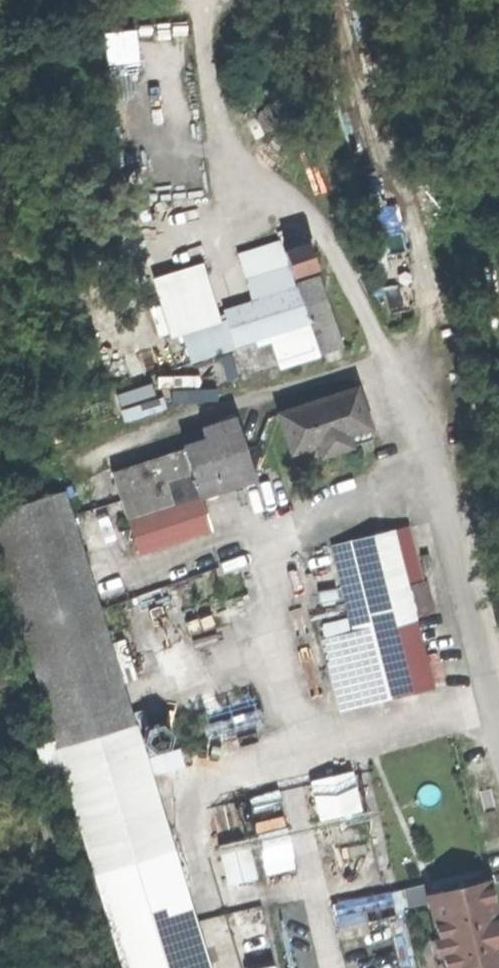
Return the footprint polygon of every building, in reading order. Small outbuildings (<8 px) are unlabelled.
[(140,27),(108,30),(111,63),(143,60),(140,27)] [(310,248),(289,257),(295,276),(318,268),(310,248)] [(236,347),(245,375),(320,350),(298,285),(295,276),(289,257),(246,271),(254,296),(222,307),(226,316),(236,347)] [(298,285),(320,350),(342,345),(321,277),(298,285)] [(236,347),(226,316),(183,330),(193,361),(236,347)] [(284,414),(296,452),(324,443),(328,457),(354,449),(349,435),(371,428),(359,390),(284,414)] [(182,447),(199,495),(255,475),(235,417),(201,429),(204,439),(182,447)] [(199,495),(182,447),(110,472),(127,520),(199,495)] [(123,967),(208,967),(64,492),(0,511),(0,562),(54,741),(37,747),(49,785),(66,779),(123,967)] [(211,528),(199,495),(127,520),(139,553),(211,528)] [(371,615),(392,694),(432,683),(405,583),(424,578),(411,526),(308,554),(315,583),(343,576),(355,620),(371,615)] [(314,774),(321,814),(363,807),(357,767),(314,774)] [(259,873),(252,833),(222,838),(229,879),(259,873)] [(342,858),(348,881),(376,874),(371,851),(342,858)] [(446,967),(498,967),(498,918),(495,919),(486,883),(429,897),(438,937),(432,938),(436,955),(442,953),(446,967)] [(279,959),(251,965),(252,967),(281,967),(279,959)]
